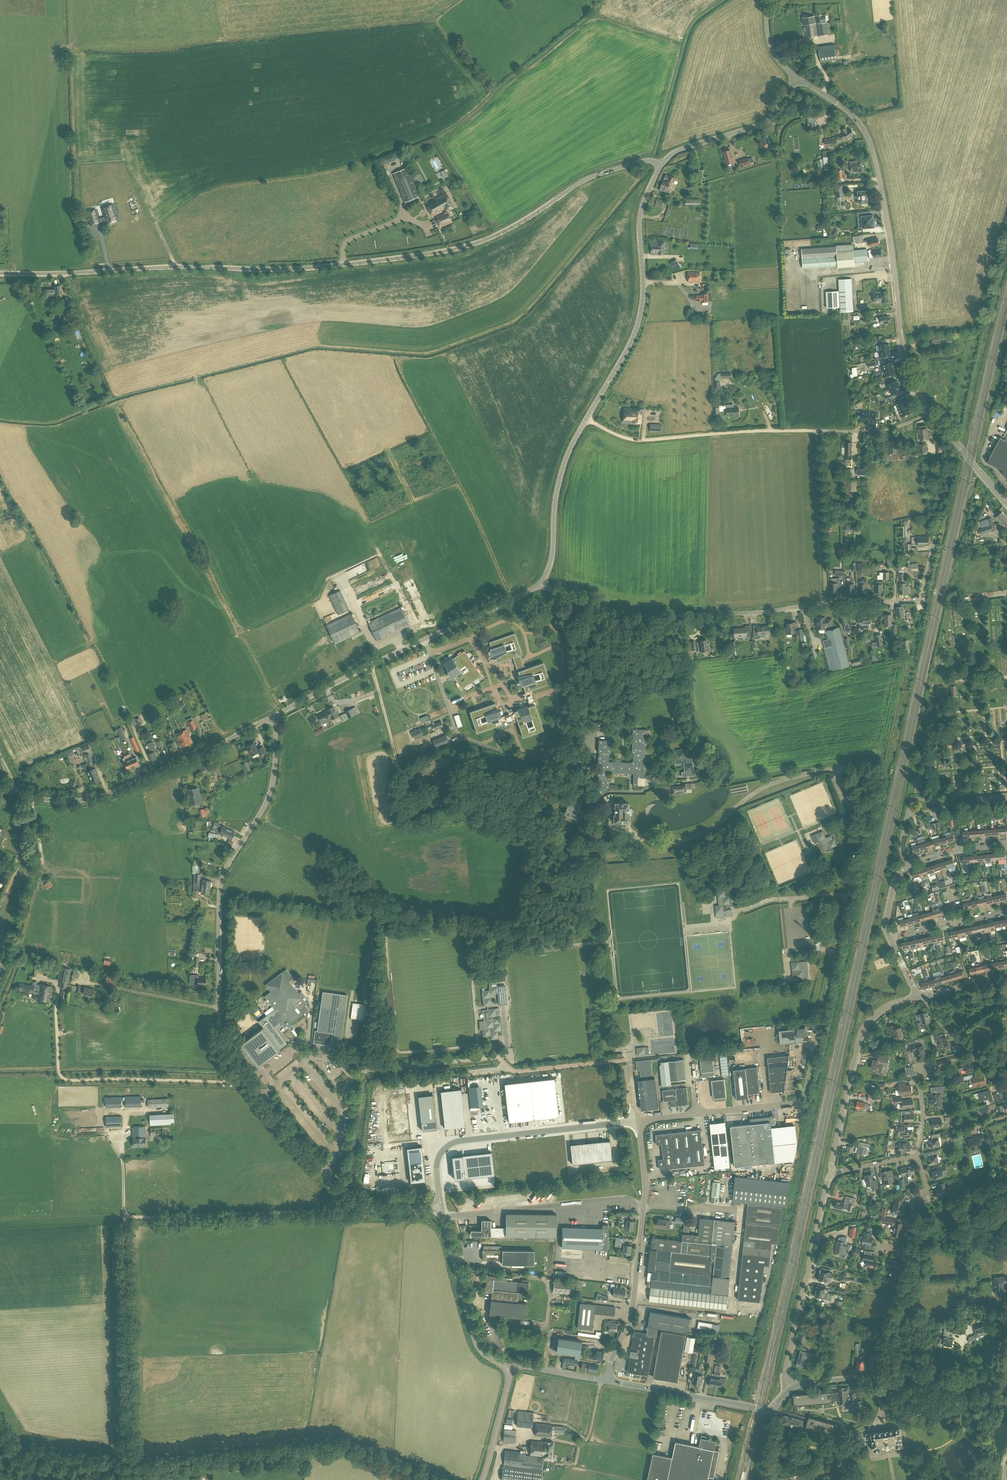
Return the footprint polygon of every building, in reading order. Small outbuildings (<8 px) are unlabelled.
[(816,16),(817,23),(826,22),(826,15),(816,16)] [(814,16),(803,18),(804,25),(806,38),(817,36),(814,16)] [(818,24),(819,36),(829,35),(827,23),(818,24)] [(818,47),(820,62),(837,60),(835,44),(818,47)] [(840,136),(843,139),(846,137),(848,139),(854,134),(850,129),(848,131),(846,128),(842,130),(844,133),(840,136)] [(724,152),(728,165),(734,163),(733,158),(734,158),(732,154),(730,150),(727,151),(726,150),(725,151),(724,152)] [(750,164),(748,159),(748,158),(739,161),(741,167),(750,164)] [(865,172),(863,160),(858,160),(858,161),(850,162),(851,173),(859,172),(865,172)] [(393,174),(405,202),(419,196),(408,168),(393,174)] [(660,189),(669,193),(675,178),(670,176),(669,176),(665,175),(660,189)] [(842,187),(836,187),(833,188),(835,204),(837,203),(845,202),(843,187),(842,187)] [(869,195),(868,191),(858,191),(858,196),(858,199),(859,203),(869,203),(869,198),(869,195)] [(426,204),(433,217),(443,211),(444,213),(436,216),(441,227),(452,222),(447,211),(454,207),(446,193),(439,196),(439,197),(426,204)] [(655,207),(661,209),(664,201),(658,198),(655,207)] [(102,208),(104,217),(106,224),(119,221),(117,216),(116,216),(113,205),(102,208)] [(873,215),(870,215),(870,211),(861,212),(862,216),(862,228),(874,227),(874,226),(876,226),(875,220),(874,220),(874,219),(873,219),(873,215)] [(100,222),(100,221),(99,218),(97,213),(96,213),(88,215),(87,216),(90,225),(100,222)] [(853,243),(856,242),(856,243),(863,242),(862,235),(855,236),(852,237),(853,243)] [(659,255),(660,242),(651,242),(651,254),(655,254),(655,255),(659,255)] [(801,250),(803,269),(838,266),(838,268),(855,267),(855,263),(868,262),(867,249),(853,250),(853,244),(836,246),(836,247),(801,250)] [(881,250),(873,252),(872,252),(872,253),(869,254),(870,259),(882,257),(881,250)] [(688,282),(700,282),(700,272),(688,272),(688,282)] [(826,292),(827,308),(840,307),(840,312),(853,311),(852,279),(839,280),(839,291),(826,292)] [(48,289),(44,289),(44,299),(49,299),(49,298),(56,298),(58,298),(58,294),(61,293),(61,285),(54,286),(54,288),(48,289)] [(874,293),(875,301),(880,301),(880,300),(882,300),(882,302),(889,301),(888,291),(881,292),(881,293),(874,293)] [(898,386),(896,380),(895,381),(894,381),(893,382),(887,384),(890,389),(898,386)] [(901,391),(898,386),(890,389),(892,395),(897,393),(898,393),(899,392),(901,391)] [(898,409),(908,405),(907,402),(906,403),(904,399),(899,401),(898,398),(894,400),(895,403),(898,409)] [(726,405),(726,408),(727,408),(727,416),(733,415),(733,416),(740,416),(739,407),(733,407),(732,407),(732,404),(726,405)] [(910,412),(908,408),(909,408),(908,405),(898,409),(901,416),(902,419),(906,417),(905,415),(910,412)] [(623,422),(641,423),(641,409),(634,408),(623,408),(623,422)] [(867,423),(869,412),(861,411),(858,411),(858,415),(861,416),(860,421),(865,422),(865,423),(867,423)] [(879,418),(879,413),(876,413),(869,412),(867,423),(870,423),(871,423),(875,423),(876,417),(879,418)] [(929,439),(927,428),(918,430),(918,434),(919,434),(920,441),(923,440),(923,444),(919,445),(920,454),(927,453),(926,444),(925,440),(929,439)] [(1005,440),(1001,437),(988,462),(1003,470),(1002,472),(1006,478),(1006,436),(1005,440)] [(887,442),(887,444),(889,444),(889,445),(891,445),(892,447),(894,447),(895,450),(899,449),(898,440),(887,442)] [(889,444),(887,444),(889,454),(899,453),(899,449),(895,450),(894,447),(892,447),(891,445),(889,445),(889,444)] [(902,456),(902,460),(912,459),(912,458),(915,457),(918,457),(918,454),(914,454),(914,452),(906,453),(906,455),(902,456)] [(846,480),(846,492),(857,491),(856,479),(846,480)] [(847,494),(847,505),(855,505),(855,493),(847,494)] [(997,516),(1002,521),(1006,517),(1002,512),(997,516)] [(986,527),(978,530),(980,535),(992,531),(990,525),(986,527)] [(912,537),(912,541),(912,544),(918,544),(918,546),(927,546),(927,537),(918,537),(912,537)] [(876,592),(882,592),(882,584),(882,579),(883,579),(883,580),(889,580),(889,572),(883,572),(880,572),(880,575),(877,575),(877,579),(876,579),(876,584),(876,592)] [(858,575),(858,580),(860,580),(860,584),(860,592),(866,592),(866,584),(866,579),(863,579),(861,579),(861,577),(861,575),(858,575)] [(838,584),(840,584),(840,578),(836,578),(836,579),(832,579),(832,583),(831,583),(831,592),(838,592),(838,584)] [(906,583),(899,584),(899,594),(906,594),(906,593),(909,593),(909,587),(909,586),(907,586),(907,587),(906,587),(906,583)] [(329,596),(338,615),(349,610),(340,591),(329,596)] [(368,623),(377,641),(409,626),(401,607),(368,623)] [(326,625),(335,644),(360,633),(351,614),(326,625)] [(892,626),(891,624),(891,614),(882,615),(882,619),(885,619),(885,626),(892,626)] [(841,616),(842,625),(844,624),(846,632),(852,630),(851,627),(850,628),(849,623),(847,615),(841,616)] [(816,617),(817,629),(825,629),(825,624),(827,624),(827,625),(832,625),(831,618),(825,619),(825,617),(823,617),(822,616),(819,616),(818,617),(816,617)] [(787,634),(793,633),(794,637),(801,636),(800,629),(796,630),(795,623),(787,624),(788,627),(786,627),(787,634)] [(754,631),(755,639),(760,638),(760,635),(770,634),(769,626),(757,627),(758,630),(754,631)] [(830,647),(835,670),(850,666),(840,627),(826,631),(828,640),(830,647)] [(746,628),(734,629),(735,637),(745,636),(746,639),(751,639),(750,631),(746,631),(746,628)] [(481,708),(469,712),(476,733),(501,724),(502,726),(513,722),(517,721),(522,738),(543,731),(535,706),(535,705),(534,700),(532,695),(531,691),(551,684),(544,664),(527,669),(524,670),(522,663),(521,660),(519,656),(523,655),(516,634),(490,642),(492,648),(490,649),(494,660),(495,659),(496,663),(499,662),(504,661),(505,661),(514,658),(516,663),(518,671),(518,672),(520,676),(518,676),(519,679),(521,687),(523,686),(525,693),(526,694),(530,707),(528,708),(527,707),(520,709),(521,710),(514,712),(512,713),(510,715),(509,714),(501,717),(498,710),(497,710),(495,703),(481,708)] [(698,643),(699,653),(710,651),(709,644),(707,644),(706,640),(699,641),(700,642),(698,643)] [(688,651),(689,651),(696,650),(695,641),(687,643),(688,644),(688,651)] [(830,671),(835,670),(830,647),(824,648),(830,671)] [(540,649),(532,650),(533,661),(540,660),(540,649)] [(481,676),(464,651),(444,664),(461,689),(481,676)] [(334,707),(327,710),(327,711),(332,719),(338,716),(334,707)] [(355,716),(351,709),(346,712),(349,719),(355,716)] [(327,711),(318,715),(322,724),(332,719),(327,711)] [(462,726),(458,714),(454,716),(457,728),(462,726)] [(420,718),(422,723),(430,720),(427,715),(420,718)] [(188,723),(191,730),(197,728),(193,720),(188,723)] [(433,725),(435,730),(443,727),(441,722),(433,725)] [(597,788),(609,789),(610,780),(608,780),(608,773),(633,774),(633,785),(645,786),(646,777),(644,777),(645,746),(647,746),(647,730),(641,730),(638,730),(632,729),(632,754),(633,754),(633,762),(631,762),(631,763),(609,762),(609,753),(611,753),(611,740),(599,740),(598,752),(599,752),(599,756),(598,756),(598,764),(599,764),(599,768),(598,768),(597,776),(598,776),(598,780),(597,780),(597,788)] [(181,732),(186,745),(192,743),(189,737),(190,737),(187,730),(181,732)] [(186,745),(181,732),(176,734),(182,747),(186,745)] [(433,742),(436,749),(449,743),(446,737),(433,742)] [(81,745),(83,751),(90,748),(87,742),(81,745)] [(153,742),(147,745),(151,753),(148,755),(150,761),(157,758),(155,752),(157,751),(153,742)] [(168,744),(171,752),(177,749),(174,742),(168,744)] [(247,747),(252,756),(258,752),(260,755),(266,753),(263,746),(257,749),(254,743),(247,747)] [(677,759),(674,759),(675,765),(676,765),(681,765),(681,764),(681,763),(684,763),(691,762),(691,757),(687,758),(686,749),(677,750),(677,759)] [(128,756),(130,760),(133,767),(139,764),(136,757),(133,758),(131,755),(128,756)] [(133,767),(130,760),(124,762),(127,769),(133,767)] [(198,763),(202,771),(205,770),(206,772),(209,773),(211,772),(213,776),(217,774),(218,777),(222,776),(218,768),(215,769),(214,768),(210,770),(209,767),(206,760),(198,763)] [(91,766),(90,762),(83,765),(84,769),(87,768),(88,771),(87,771),(93,783),(96,782),(91,770),(93,769),(91,766)] [(684,772),(682,772),(682,777),(688,776),(689,777),(691,777),(690,776),(699,775),(698,770),(694,771),(693,762),(691,762),(684,763),(684,772)] [(91,770),(96,782),(100,780),(95,768),(94,765),(93,765),(91,766),(93,769),(91,770)] [(430,800),(436,792),(423,782),(417,790),(430,800)] [(662,786),(663,795),(686,793),(686,792),(692,792),(691,783),(684,784),(684,785),(680,786),(680,783),(677,784),(677,786),(673,786),(673,785),(662,786)] [(188,790),(190,804),(201,803),(198,788),(188,790)] [(564,815),(567,815),(565,819),(570,821),(571,817),(572,817),(573,819),(575,819),(576,819),(582,802),(570,798),(564,815)] [(613,815),(614,823),(630,822),(630,815),(631,815),(631,808),(628,808),(628,803),(615,803),(615,815),(613,815)] [(214,822),(213,828),(214,828),(217,828),(233,835),(235,832),(223,826),(222,827),(219,826),(220,823),(214,822)] [(998,825),(998,828),(999,834),(1006,833),(1005,828),(1001,828),(1001,825),(998,825)] [(212,828),(212,831),(216,832),(232,839),(233,835),(217,828),(214,828),(213,828),(212,828)] [(811,836),(814,844),(819,842),(824,851),(837,845),(834,838),(833,839),(831,836),(826,838),(823,831),(811,836)] [(939,839),(941,844),(948,842),(946,837),(945,834),(943,835),(944,837),(939,839)] [(918,841),(918,842),(921,850),(927,848),(926,843),(925,839),(918,841)] [(912,847),(914,852),(921,850),(918,842),(915,843),(916,846),(912,847)] [(984,855),(985,863),(992,862),(992,860),(991,854),(984,855)] [(984,855),(977,855),(977,861),(982,861),(982,863),(985,863),(984,855)] [(194,865),(193,865),(193,873),(194,873),(194,885),(210,888),(211,882),(203,880),(202,883),(200,883),(200,874),(198,874),(198,865),(199,865),(199,859),(194,859),(194,865)] [(948,867),(948,868),(955,866),(953,859),(946,861),(948,867)] [(919,870),(922,881),(925,880),(924,877),(928,875),(927,873),(926,868),(919,870)] [(919,882),(922,881),(919,870),(912,872),(914,877),(919,875),(920,878),(918,879),(919,882)] [(194,885),(194,889),(194,895),(197,896),(197,897),(199,897),(200,896),(200,895),(200,894),(199,894),(199,893),(199,891),(201,892),(201,893),(209,894),(210,888),(194,885)] [(715,906),(717,918),(724,917),(732,916),(731,910),(727,910),(727,905),(731,904),(730,896),(726,897),(725,889),(718,890),(719,905),(715,906)] [(971,907),(978,906),(977,900),(972,901),(971,895),(970,895),(969,896),(970,902),(971,907)] [(984,896),(985,898),(986,904),(993,902),(992,897),(987,898),(987,895),(984,896)] [(932,909),(933,911),(935,917),(942,915),(939,906),(932,909)] [(908,916),(905,917),(908,925),(914,923),(913,917),(908,918),(908,916)] [(908,925),(905,917),(903,917),(903,920),(899,921),(901,927),(908,925)] [(995,930),(995,927),(993,922),(987,923),(989,932),(995,930)] [(980,925),(981,931),(982,933),(989,932),(987,923),(980,925)] [(958,930),(959,936),(960,938),(966,937),(966,934),(964,929),(958,930)] [(936,935),(938,943),(940,943),(939,940),(944,939),(943,933),(936,935)] [(936,943),(938,943),(936,935),(929,937),(930,942),(935,941),(936,943)] [(929,937),(922,938),(924,946),(926,945),(926,943),(930,942),(929,937)] [(924,946),(922,938),(915,940),(917,947),(921,947),(924,946)] [(915,940),(908,941),(909,947),(910,949),(917,947),(915,940)] [(793,963),(792,963),(793,974),(794,974),(794,975),(793,975),(796,975),(796,978),(798,977),(799,980),(801,979),(805,979),(809,979),(808,970),(808,964),(807,961),(799,962),(793,963)] [(977,972),(984,971),(983,965),(980,966),(979,964),(975,965),(976,967),(977,972)] [(70,968),(60,966),(58,980),(61,981),(60,988),(67,989),(70,968)] [(264,996),(267,999),(266,1000),(266,1001),(266,1002),(267,1002),(267,1003),(268,1003),(269,1002),(275,1010),(274,1010),(274,1015),(275,1016),(274,1017),(280,1026),(282,1025),(284,1026),(287,1026),(288,1028),(291,1026),(293,1028),(290,1023),(309,1010),(305,1005),(310,1002),(303,993),(301,995),(299,993),(298,994),(298,993),(298,992),(297,991),(297,990),(296,990),(295,989),(295,990),(289,981),(293,978),(286,969),(266,985),(271,991),(264,996)] [(957,979),(954,971),(951,972),(952,974),(948,975),(950,981),(957,979)] [(954,971),(957,979),(963,977),(962,971),(957,973),(956,971),(954,971)] [(190,984),(198,985),(205,985),(206,978),(199,978),(199,975),(191,975),(190,984)] [(943,983),(941,977),(941,975),(934,977),(935,979),(936,985),(943,983)] [(930,987),(928,981),(927,979),(925,980),(925,982),(921,984),(923,989),(930,987)] [(20,983),(19,990),(19,991),(19,990),(38,994),(38,999),(49,1001),(52,987),(40,984),(40,987),(34,986),(20,983)] [(489,987),(490,991),(482,991),(484,1006),(491,1006),(490,994),(498,994),(499,1005),(506,1004),(504,985),(489,987)] [(83,994),(93,997),(94,989),(85,987),(83,994)] [(313,1043),(331,1045),(331,1043),(341,1045),(348,995),(323,991),(317,1030),(315,1030),(313,1043)] [(111,1002),(105,1006),(111,1014),(117,1010),(111,1002)] [(351,1018),(366,1020),(367,1008),(353,1006),(351,1018)] [(480,1022),(481,1029),(482,1029),(483,1037),(491,1036),(491,1039),(498,1039),(498,1035),(502,1035),(500,1016),(496,1016),(495,1009),(488,1010),(489,1021),(480,1022)] [(263,1029),(262,1028),(241,1044),(242,1047),(239,1049),(252,1068),(256,1065),(258,1067),(280,1051),(279,1050),(286,1044),(276,1030),(280,1026),(274,1017),(275,1016),(274,1015),(274,1010),(259,1022),(264,1028),(263,1029)] [(930,1022),(927,1012),(920,1014),(918,1015),(919,1020),(921,1020),(922,1024),(930,1022)] [(889,1026),(890,1033),(894,1032),(895,1037),(902,1036),(901,1027),(894,1029),(893,1025),(889,1026)] [(778,1030),(780,1044),(804,1042),(804,1035),(809,1035),(806,1028),(806,1027),(778,1030)] [(934,1036),(936,1043),(939,1043),(941,1050),(951,1047),(950,1042),(947,1043),(945,1036),(943,1037),(943,1034),(934,1036)] [(909,1045),(911,1052),(916,1050),(918,1058),(926,1056),(923,1046),(919,1047),(918,1043),(909,1045)] [(637,1048),(638,1056),(645,1055),(645,1054),(649,1054),(649,1047),(644,1048),(644,1047),(637,1048)] [(727,1058),(726,1049),(719,1049),(720,1055),(720,1058),(727,1058)] [(871,1068),(875,1069),(875,1071),(881,1073),(882,1065),(886,1066),(889,1056),(879,1054),(877,1061),(873,1060),(871,1068)] [(767,1057),(771,1093),(784,1091),(784,1094),(795,1093),(793,1070),(787,1070),(789,1055),(767,1057)] [(702,1077),(715,1075),(713,1056),(700,1058),(702,1077)] [(636,1061),(637,1071),(640,1071),(640,1077),(653,1075),(651,1062),(657,1062),(656,1059),(636,1061)] [(671,1081),(686,1079),(684,1060),(669,1061),(661,1062),(661,1065),(660,1065),(662,1086),(671,1085),(671,1081)] [(959,1064),(961,1070),(966,1069),(966,1072),(974,1070),(973,1064),(966,1066),(965,1063),(959,1064)] [(745,1068),(748,1094),(760,1093),(757,1067),(745,1068)] [(748,1094),(745,1068),(734,1070),(737,1099),(749,1098),(748,1094)] [(963,1076),(964,1080),(971,1078),(972,1082),(974,1081),(975,1086),(978,1085),(978,1087),(982,1086),(982,1084),(985,1083),(983,1075),(973,1078),(972,1074),(963,1076)] [(559,1116),(554,1078),(504,1083),(508,1122),(559,1116)] [(655,1078),(638,1080),(641,1110),(658,1108),(655,1078)] [(712,1080),(714,1099),(714,1098),(715,1102),(726,1101),(726,1097),(727,1097),(725,1079),(722,1079),(712,1080)] [(899,1087),(900,1094),(912,1093),(911,1085),(899,1087)] [(930,1097),(931,1105),(935,1104),(935,1106),(939,1106),(939,1102),(942,1102),(941,1097),(942,1096),(945,1096),(944,1086),(931,1088),(932,1097),(930,1097)] [(676,1089),(678,1106),(687,1105),(688,1103),(687,1088),(676,1089)] [(451,1090),(441,1091),(441,1096),(441,1098),(442,1104),(443,1111),(443,1116),(445,1129),(455,1128),(465,1127),(464,1114),(463,1106),(462,1099),(461,1094),(461,1091),(461,1089),(451,1090)] [(678,1106),(676,1089),(662,1090),(664,1101),(670,1101),(671,1107),(678,1106)] [(976,1098),(977,1098),(979,1098),(980,1098),(981,1101),(989,1098),(990,1103),(1001,1100),(999,1093),(992,1095),(991,1090),(974,1094),(974,1096),(975,1097),(976,1098)] [(434,1095),(419,1096),(423,1131),(438,1129),(434,1095)] [(895,1097),(895,1104),(900,1103),(900,1108),(913,1107),(913,1099),(902,1100),(902,1096),(895,1097)] [(148,1100),(148,1107),(169,1106),(168,1099),(148,1100)] [(864,1109),(868,1110),(869,1104),(857,1101),(856,1107),(864,1109)] [(980,1108),(982,1114),(990,1112),(988,1106),(980,1108)] [(902,1119),(900,1119),(900,1122),(905,1122),(914,1121),(914,1114),(907,1114),(907,1111),(901,1111),(902,1119)] [(150,1115),(150,1125),(174,1124),(174,1114),(150,1115)] [(105,1117),(106,1126),(122,1126),(121,1116),(105,1117)] [(731,1126),(735,1166),(775,1162),(772,1127),(777,1127),(776,1121),(776,1119),(775,1118),(773,1117),(772,1117),(771,1117),(750,1119),(750,1124),(731,1126)] [(932,1120),(933,1127),(942,1126),(941,1119),(932,1120)] [(710,1123),(713,1146),(728,1144),(725,1122),(710,1123)] [(133,1127),(132,1127),(133,1138),(133,1146),(146,1146),(145,1126),(133,1127)] [(898,1127),(898,1133),(902,1133),(902,1137),(912,1137),(912,1130),(905,1130),(905,1127),(898,1127)] [(163,1128),(150,1128),(151,1137),(163,1136),(163,1128)] [(656,1134),(657,1145),(662,1144),(663,1159),(658,1159),(660,1170),(705,1165),(704,1157),(701,1129),(656,1134)] [(929,1139),(931,1148),(941,1146),(941,1142),(939,1142),(938,1138),(941,1137),(940,1133),(931,1135),(932,1138),(929,1139)] [(968,1139),(970,1150),(983,1147),(981,1141),(985,1140),(983,1134),(975,1136),(975,1138),(968,1139)] [(580,1144),(570,1145),(571,1154),(572,1164),(582,1163),(587,1163),(592,1162),(597,1162),(605,1161),(612,1160),(611,1150),(610,1140),(600,1141),(595,1142),(588,1143),(580,1144)] [(857,1153),(862,1154),(863,1153),(864,1153),(867,1152),(868,1147),(869,1148),(870,1144),(860,1142),(857,1153)] [(896,1149),(896,1153),(903,1153),(903,1150),(910,1150),(910,1143),(899,1143),(899,1149),(896,1149)] [(728,1144),(713,1146),(715,1168),(730,1167),(728,1144)] [(422,1146),(407,1148),(410,1182),(426,1181),(422,1146)] [(927,1156),(929,1165),(940,1163),(939,1158),(937,1159),(937,1155),(940,1155),(939,1150),(930,1152),(931,1155),(927,1156)] [(455,1180),(494,1175),(492,1152),(452,1157),(455,1180)] [(901,1168),(902,1176),(903,1175),(904,1179),(905,1183),(907,1183),(907,1180),(908,1180),(907,1176),(911,1175),(910,1174),(914,1173),(913,1166),(901,1168)] [(932,1172),(933,1179),(944,1177),(943,1172),(947,1171),(946,1166),(938,1167),(939,1170),(932,1172)] [(880,1172),(881,1177),(884,1177),(885,1184),(896,1181),(895,1177),(892,1178),(891,1170),(880,1172)] [(865,1176),(867,1186),(872,1185),(872,1189),(878,1188),(877,1180),(873,1181),(872,1174),(865,1176)] [(748,1203),(782,1206),(787,1207),(789,1182),(735,1176),(733,1201),(748,1203)] [(711,1203),(714,1203),(715,1197),(718,1197),(720,1183),(713,1182),(711,1196),(712,1197),(711,1203)] [(936,1190),(937,1197),(948,1195),(946,1187),(945,1187),(944,1182),(939,1184),(940,1189),(936,1190)] [(835,1207),(843,1209),(843,1208),(848,1209),(848,1210),(852,1211),(853,1205),(854,1205),(855,1198),(846,1196),(844,1202),(836,1200),(835,1207)] [(893,1213),(897,1214),(897,1213),(904,1214),(905,1205),(902,1205),(904,1197),(896,1196),(895,1203),(894,1203),(893,1213)] [(470,1200),(463,1200),(463,1212),(471,1212),(471,1209),(470,1209),(470,1200)] [(755,1242),(755,1247),(771,1249),(772,1243),(778,1244),(782,1206),(748,1203),(744,1240),(755,1242)] [(506,1236),(556,1237),(556,1214),(506,1214),(506,1236)] [(621,1222),(626,1223),(626,1220),(627,1220),(628,1215),(620,1214),(619,1218),(622,1219),(621,1222)] [(881,1223),(894,1225),(893,1235),(893,1237),(894,1239),(897,1239),(899,1238),(899,1236),(900,1236),(902,1223),(897,1222),(897,1220),(882,1217),(881,1223)] [(683,1233),(682,1240),(711,1243),(714,1219),(701,1218),(699,1235),(683,1233)] [(658,1227),(666,1228),(670,1228),(671,1221),(667,1220),(659,1219),(658,1227)] [(714,1219),(711,1243),(733,1245),(736,1221),(729,1221),(726,1220),(714,1219)] [(471,1235),(491,1236),(491,1229),(491,1220),(482,1220),(481,1231),(471,1230),(471,1235)] [(562,1247),(562,1248),(602,1249),(602,1248),(603,1228),(562,1227),(562,1247)] [(866,1235),(864,1234),(863,1237),(861,1237),(860,1238),(860,1242),(860,1243),(862,1244),(861,1247),(869,1249),(870,1245),(871,1246),(872,1239),(871,1238),(872,1233),(871,1233),(872,1231),(871,1229),(869,1228),(868,1229),(868,1230),(867,1233),(866,1232),(866,1235)] [(491,1229),(491,1236),(491,1237),(505,1237),(506,1229),(491,1229)] [(619,1246),(623,1247),(624,1243),(624,1238),(616,1237),(616,1243),(619,1243),(619,1246)] [(653,1237),(652,1248),(671,1250),(669,1271),(712,1276),(713,1276),(714,1261),(709,1260),(711,1243),(682,1240),(682,1241),(659,1238),(653,1237)] [(834,1255),(835,1256),(841,1258),(842,1257),(842,1254),(843,1254),(844,1248),(851,1249),(852,1244),(848,1243),(848,1242),(837,1240),(835,1252),(834,1255)] [(482,1247),(482,1243),(466,1243),(466,1247),(469,1247),(469,1254),(475,1254),(475,1252),(478,1252),(478,1247),(482,1247)] [(711,1243),(709,1260),(714,1261),(713,1276),(729,1278),(733,1245),(711,1243)] [(502,1246),(497,1246),(483,1246),(483,1250),(482,1250),(482,1260),(502,1260),(502,1264),(534,1265),(534,1251),(502,1250),(502,1246)] [(771,1249),(755,1247),(743,1246),(743,1254),(770,1257),(771,1249)] [(650,1248),(648,1269),(649,1269),(669,1271),(671,1250),(652,1248),(650,1248)] [(863,1260),(866,1261),(866,1264),(877,1266),(878,1259),(874,1259),(874,1255),(864,1253),(863,1260)] [(760,1302),(762,1293),(765,1265),(769,1266),(770,1257),(743,1254),(738,1299),(760,1302)] [(887,1265),(891,1266),(890,1271),(895,1272),(894,1277),(899,1278),(901,1268),(898,1267),(899,1261),(889,1259),(887,1265)] [(649,1269),(648,1272),(653,1273),(652,1280),(651,1287),(689,1291),(710,1293),(712,1276),(669,1271),(649,1269)] [(828,1276),(820,1274),(818,1280),(827,1282),(827,1283),(830,1283),(830,1280),(831,1280),(831,1278),(828,1277),(828,1276)] [(485,1291),(492,1292),(489,1314),(525,1318),(527,1303),(522,1302),(523,1293),(524,1293),(524,1296),(527,1296),(529,1283),(506,1281),(507,1277),(487,1275),(485,1291)] [(712,1276),(710,1293),(728,1295),(730,1278),(729,1278),(713,1276),(712,1276)] [(996,1294),(1006,1293),(1006,1289),(1006,1276),(995,1277),(996,1294)] [(553,1292),(572,1295),(573,1283),(554,1281),(553,1292)] [(818,1284),(816,1290),(825,1292),(828,1293),(829,1289),(825,1289),(826,1286),(818,1284)] [(614,1287),(613,1296),(624,1298),(625,1289),(614,1287)] [(651,1287),(650,1301),(654,1301),(687,1305),(689,1291),(651,1287)] [(825,1292),(816,1290),(815,1297),(823,1298),(824,1296),(827,1297),(828,1294),(824,1293),(825,1292)] [(689,1291),(687,1305),(726,1309),(728,1295),(710,1293),(689,1291)] [(594,1314),(595,1305),(580,1303),(577,1328),(592,1329),(594,1314)] [(595,1305),(594,1314),(614,1316),(615,1307),(595,1305)] [(648,1326),(688,1333),(691,1318),(651,1311),(648,1326)] [(605,1325),(608,1326),(608,1331),(616,1332),(617,1323),(605,1322),(605,1325)] [(969,1341),(970,1343),(973,1342),(975,1340),(975,1337),(978,1335),(988,1332),(985,1325),(981,1326),(981,1325),(978,1326),(978,1327),(975,1328),(976,1332),(973,1335),(971,1336),(969,1338),(969,1341)] [(940,1340),(939,1343),(939,1345),(942,1346),(943,1344),(952,1346),(953,1339),(951,1338),(952,1335),(949,1335),(951,1328),(945,1327),(943,1336),(944,1338),(941,1337),(940,1340)] [(653,1377),(678,1382),(687,1335),(662,1331),(653,1377)] [(625,1359),(629,1359),(627,1372),(648,1376),(655,1336),(634,1332),(631,1350),(627,1349),(625,1359)] [(798,1342),(804,1343),(806,1333),(800,1332),(798,1342)] [(695,1338),(687,1336),(685,1351),(692,1353),(695,1338)] [(554,1338),(554,1341),(553,1347),(552,1347),(552,1350),(556,1350),(556,1351),(576,1354),(575,1358),(579,1358),(581,1342),(559,1338),(558,1338),(554,1338)] [(797,1363),(808,1367),(812,1353),(805,1351),(806,1349),(803,1348),(802,1350),(801,1350),(797,1363)] [(589,1358),(594,1358),(594,1359),(602,1360),(603,1352),(595,1350),(595,1353),(593,1353),(593,1354),(590,1353),(589,1358)] [(870,1356),(870,1368),(878,1368),(878,1356),(870,1356)] [(562,1364),(577,1366),(577,1359),(563,1357),(562,1364)] [(581,1368),(588,1369),(588,1370),(596,1371),(598,1366),(589,1364),(582,1363),(581,1368)] [(702,1366),(698,1366),(698,1369),(695,1369),(695,1373),(694,1373),(693,1383),(697,1383),(699,1369),(702,1370),(702,1369),(702,1366)] [(709,1385),(721,1388),(722,1385),(723,1385),(726,1380),(726,1379),(720,1378),(720,1379),(710,1377),(709,1385)] [(838,1391),(839,1397),(839,1405),(849,1404),(848,1402),(851,1401),(852,1404),(857,1403),(854,1387),(849,1388),(849,1389),(848,1389),(848,1388),(848,1387),(845,1387),(844,1387),(839,1387),(840,1391),(838,1391)] [(839,1397),(838,1391),(832,1392),(832,1391),(806,1394),(806,1393),(793,1394),(794,1406),(795,1406),(798,1406),(797,1405),(801,1404),(801,1405),(809,1405),(809,1403),(833,1401),(837,1400),(837,1397),(839,1397)] [(787,1411),(787,1412),(802,1417),(808,1419),(806,1425),(821,1430),(821,1431),(828,1433),(829,1432),(832,1432),(831,1434),(834,1435),(837,1424),(834,1423),(834,1424),(833,1423),(833,1422),(827,1421),(827,1422),(809,1416),(809,1417),(797,1414),(797,1413),(797,1412),(797,1410),(798,1409),(798,1407),(798,1406),(795,1406),(795,1408),(795,1409),(795,1411),(794,1412),(794,1413),(787,1411)] [(516,1426),(532,1428),(533,1412),(518,1410),(516,1426)] [(782,1423),(801,1428),(801,1427),(800,1427),(802,1421),(803,1421),(801,1420),(802,1417),(787,1412),(786,1416),(784,1415),(784,1416),(783,1422),(782,1422),(782,1423)] [(536,1423),(535,1435),(551,1437),(551,1433),(555,1434),(555,1429),(564,1430),(565,1427),(555,1426),(552,1426),(552,1424),(536,1423)] [(866,1434),(867,1439),(872,1438),(874,1450),(881,1449),(880,1446),(896,1444),(896,1447),(903,1446),(900,1428),(871,1432),(871,1433),(866,1434)] [(504,1429),(503,1441),(515,1442),(516,1431),(504,1429)] [(709,1476),(714,1477),(720,1451),(715,1450),(716,1441),(706,1439),(706,1437),(702,1436),(702,1438),(700,1447),(676,1442),(673,1457),(653,1453),(648,1479),(708,1479),(709,1476)] [(530,1455),(543,1456),(545,1442),(531,1441),(530,1455)] [(545,1441),(545,1442),(543,1456),(543,1457),(551,1458),(552,1447),(553,1447),(553,1442),(545,1441)] [(543,1458),(525,1456),(526,1452),(505,1450),(503,1466),(502,1479),(541,1479),(543,1458)]
